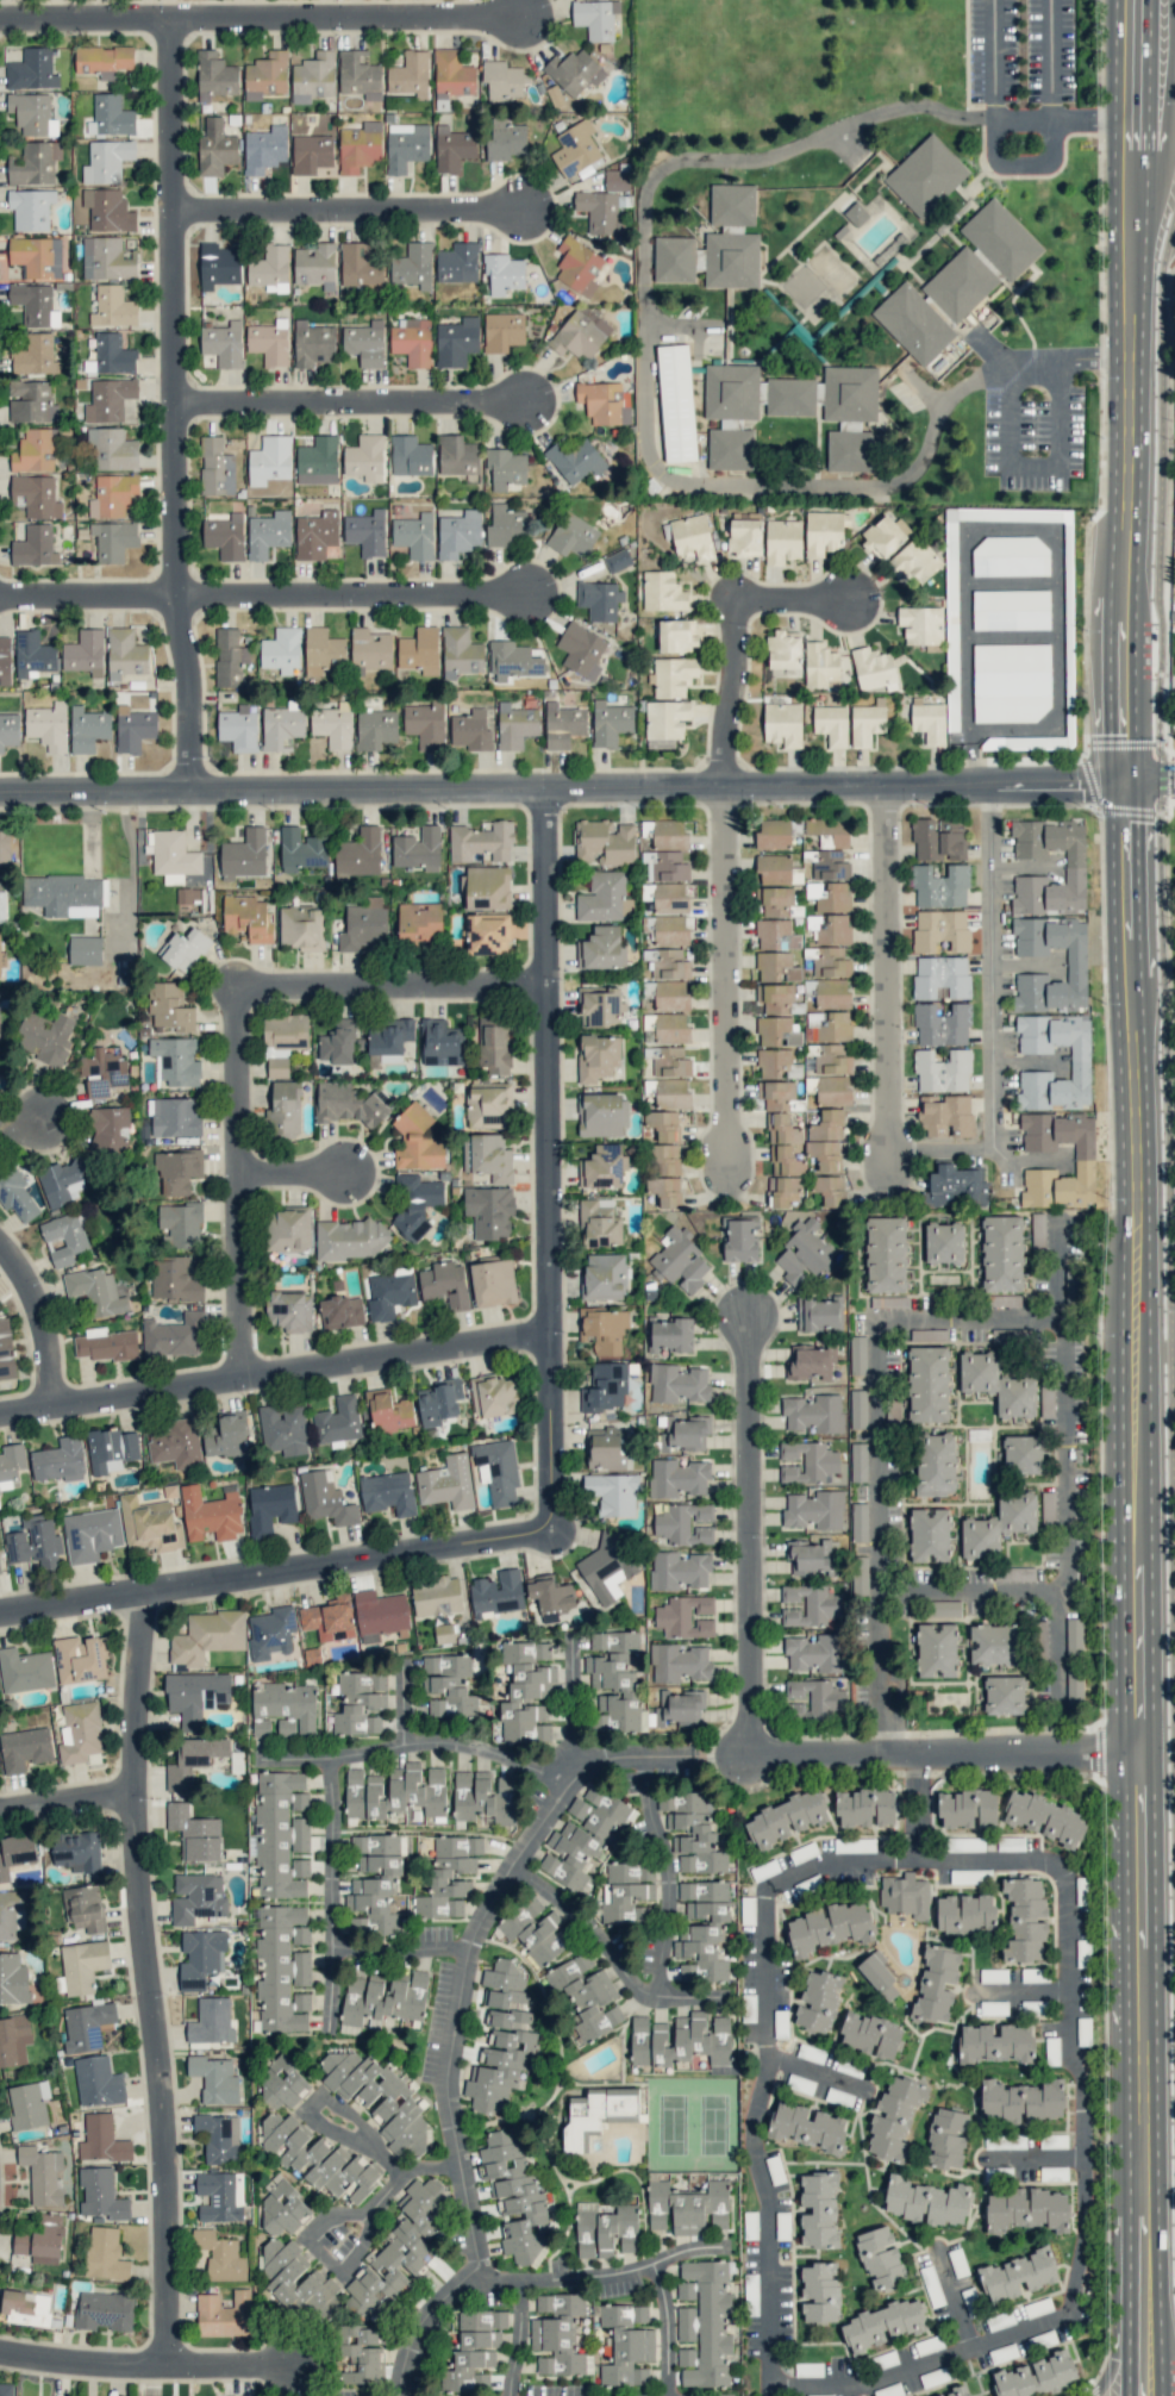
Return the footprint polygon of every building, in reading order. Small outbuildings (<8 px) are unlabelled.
[(572,26),(587,26),(587,42),(614,41),(613,1),(571,1),(572,26)] [(555,54),(542,67),(572,99),(590,82),(594,86),(607,74),(580,45),(562,62),(555,54)] [(6,89),(59,88),(58,74),(51,74),(51,47),(22,47),(23,62),(6,62),(6,89)] [(75,47),(75,74),(100,74),(100,79),(117,80),(117,69),(133,69),(133,47),(75,47)] [(476,95),(476,65),(461,65),(461,48),(434,49),(435,96),(476,95)] [(198,102),(210,102),(210,95),(238,95),(238,65),(220,65),(220,49),(197,50),(198,102)] [(305,96),(334,97),(335,49),(314,49),(314,61),(292,61),(291,103),(305,103),(305,96)] [(245,65),(245,96),(287,96),(286,50),(267,50),(267,59),(253,59),(253,65),(245,65)] [(381,64),(367,64),(367,50),(340,50),(339,93),(364,93),(364,100),(381,101),(381,64)] [(387,92),(415,93),(415,99),(427,99),(428,51),(404,50),(404,67),(387,66),(387,92)] [(482,61),(482,82),(488,82),(488,102),(523,102),(523,67),(506,67),(506,61),(482,61)] [(94,121),(87,121),(87,135),(135,134),(135,109),(121,110),(121,93),(93,93),(94,121)] [(50,95),(7,94),(7,113),(16,113),(15,127),(21,127),(21,135),(57,136),(57,120),(49,120),(50,95)] [(237,135),(222,135),(222,116),(202,116),(202,133),(198,133),(199,176),(223,176),(223,164),(237,164),(237,135)] [(526,124),(503,125),(503,117),(491,118),(491,140),(486,140),(486,161),(510,161),(510,155),(527,154),(526,124)] [(603,158),(589,133),(594,131),(587,118),(555,135),(562,148),(550,153),(563,179),(603,158)] [(358,175),(359,165),(381,165),(382,121),(362,121),(362,129),(340,129),(339,175),(358,175)] [(244,132),(245,176),(264,175),(264,165),(287,164),(287,124),(270,125),(270,132),(244,132)] [(429,125),(387,124),(386,175),(406,175),(406,161),(428,161),(429,125)] [(436,174),(461,173),(461,158),(477,158),(477,132),(449,132),(448,124),(435,124),(436,174)] [(920,220),(970,173),(932,133),(883,180),(920,220)] [(293,135),(292,175),(316,175),(316,166),(332,167),(332,136),(293,135)] [(8,155),(8,184),(54,184),(54,159),(61,159),(61,141),(22,142),(22,155),(8,155)] [(89,142),(89,165),(81,165),(82,183),(121,183),(121,160),(135,159),(135,141),(89,142)] [(630,191),(630,170),(605,170),(605,191),(630,191)] [(710,225),(755,226),(755,185),(711,184),(710,225)] [(136,231),(136,212),(124,212),(123,189),(82,189),(82,207),(90,207),(90,231),(136,231)] [(48,231),(48,203),(56,203),(56,191),(8,190),(8,209),(14,209),(14,231),(48,231)] [(588,234),(619,235),(620,192),(574,192),(573,210),(588,210),(588,234)] [(958,229),(1010,283),(1044,250),(993,196),(958,229)] [(843,213),(857,228),(870,216),(856,201),(843,213)] [(759,233),(705,233),(705,249),(695,249),(695,237),(654,236),(654,282),(695,282),(695,270),(704,270),(704,288),(759,288),(759,233)] [(553,276),(588,299),(598,284),(592,280),(605,259),(566,234),(556,249),(566,256),(553,276)] [(83,237),(83,279),(137,279),(136,252),(123,252),(123,237),(83,237)] [(25,279),(61,278),(60,238),(8,239),(8,264),(25,264),(25,279)] [(200,291),(213,291),(213,284),(241,283),(240,248),(217,248),(217,242),(199,242),(200,291)] [(294,249),(294,284),(323,285),(323,290),(334,291),(335,242),(315,242),(315,249),(294,249)] [(340,243),(342,293),(384,293),(383,257),(373,257),(372,242),(340,243)] [(432,242),(407,242),(406,256),(391,256),(390,283),(418,284),(418,290),(431,291),(432,242)] [(477,282),(477,242),(452,242),(452,250),(436,250),(436,282),(477,282)] [(289,245),(265,245),(265,259),(247,259),(247,285),(265,286),(265,291),(287,292),(289,245)] [(1000,281),(965,245),(920,288),(955,325),(1000,281)] [(508,254),(483,254),(484,275),(489,275),(490,298),(505,297),(505,290),(525,289),(524,259),(508,260),(508,254)] [(871,313),(923,368),(957,335),(905,280),(871,313)] [(59,311),(51,311),(52,286),(9,284),(8,304),(23,305),(23,326),(59,327),(59,311)] [(123,284),(96,284),(97,312),(89,312),(89,326),(137,325),(137,300),(123,301),(123,284)] [(591,320),(575,308),(547,345),(561,355),(567,347),(587,362),(613,327),(595,314),(591,320)] [(524,313),(484,313),(485,353),(508,353),(508,344),(524,344),(524,313)] [(436,367),(466,368),(466,352),(478,353),(479,316),(461,316),(461,324),(436,323),(436,367)] [(263,352),(263,366),(287,367),(288,318),(275,318),(275,326),(247,325),(246,352),(263,352)] [(390,353),(406,353),(406,368),(431,368),(430,318),(398,319),(398,326),(389,326),(390,353)] [(294,368),(314,368),(314,362),(334,362),(335,326),(307,326),(307,319),(295,319),(294,368)] [(382,319),(370,319),(370,326),(342,327),(342,354),(359,353),(359,368),(383,368),(382,319)] [(228,327),(200,328),(201,355),(217,354),(217,368),(242,368),(241,320),(228,320),(228,327)] [(136,349),(121,349),(121,332),(95,333),(95,372),(136,372),(136,349)] [(53,361),(52,333),(26,333),(26,350),(11,351),(11,374),(60,373),(60,361),(53,361)] [(663,463),(696,461),(690,344),(658,346),(663,463)] [(753,470),(753,430),(741,429),(742,419),(757,420),(758,365),(705,364),(704,418),(720,419),(720,429),(709,429),(708,470),(753,470)] [(877,367),(824,366),(823,421),(839,421),(839,431),(827,430),(826,471),(872,472),(873,432),(861,431),(861,421),(877,421),(877,367)] [(816,379),(767,378),(766,415),(815,416),(816,379)] [(123,421),(122,399),(139,398),(138,379),(91,380),(91,403),(84,404),(84,422),(123,421)] [(51,381),(9,381),(8,421),(58,422),(58,405),(50,404),(51,381)] [(588,425),(631,424),(629,391),(622,391),(622,382),(575,383),(576,403),(587,402),(588,425)] [(138,440),(124,440),(124,427),(87,428),(87,444),(95,444),(95,470),(138,470),(138,440)] [(54,470),(53,442),(60,442),(59,428),(21,429),(22,452),(10,452),(10,471),(54,470)] [(344,447),(343,475),(364,476),(364,482),(382,482),(383,434),(358,434),(358,447),(344,447)] [(439,474),(478,475),(478,443),(463,443),(463,434),(439,434),(439,474)] [(291,479),(291,436),(261,435),(261,450),(249,449),(248,486),(266,487),(266,479),(291,479)] [(296,483),(336,484),(337,435),(313,435),(313,446),(297,446),(296,483)] [(391,475),(432,475),(432,444),(416,443),(416,435),(391,435),(391,475)] [(200,493),(233,493),(233,473),(224,473),(224,456),(222,456),(222,436),(201,436),(200,493)] [(556,443),(544,451),(570,487),(591,471),(594,476),(607,466),(586,437),(563,453),(556,443)] [(492,489),(515,489),(515,485),(527,485),(526,454),(511,454),(511,449),(485,449),(485,469),(491,469),(492,489)] [(131,517),(131,500),(139,500),(138,474),(91,476),(93,518),(131,517)] [(25,518),(61,518),(62,501),(54,501),(54,476),(11,475),(10,504),(15,504),(15,496),(25,496),(25,518)] [(526,510),(507,510),(507,503),(491,503),(491,525),(486,525),(486,545),(527,545),(526,510)] [(344,516),(344,543),(360,543),(360,558),(385,557),(384,508),(372,508),(372,515),(344,516)] [(337,546),(338,509),(321,509),(321,517),(296,516),(295,560),(324,561),(325,545),(337,546)] [(439,516),(438,560),(457,561),(457,548),(480,549),(481,509),(463,509),(463,517),(439,516)] [(1072,509),(946,509),(946,731),(958,731),(958,521),(1064,521),(1064,537),(1072,537),(1072,509)] [(290,546),(291,510),(273,510),(273,517),(248,517),(247,560),(267,561),(267,546),(290,546)] [(860,537),(882,561),(911,534),(888,510),(860,537)] [(565,555),(568,550),(585,559),(601,530),(564,511),(546,545),(565,555)] [(202,547),(218,547),(219,561),(243,561),(243,512),(229,512),(229,519),(202,520),(202,547)] [(409,561),(433,560),(433,512),(419,512),(419,519),(391,519),(392,546),(408,546),(409,561)] [(843,512),(807,512),(806,558),(824,558),(824,550),(842,551),(843,512)] [(697,560),(715,556),(705,513),(669,521),(677,558),(695,553),(697,560)] [(762,519),(729,519),(728,554),(761,555),(762,519)] [(765,521),(766,565),(784,565),(784,559),(802,559),(801,520),(765,521)] [(89,523),(90,535),(96,535),(97,564),(124,563),(124,547),(138,547),(137,523),(89,523)] [(51,552),(51,524),(25,524),(25,540),(10,541),(11,565),(59,564),(58,552),(51,552)] [(943,563),(917,535),(890,560),(916,588),(943,563)] [(973,576),(1047,575),(1047,536),(981,537),(981,547),(972,547),(973,576)] [(1066,712),(1074,712),(1072,545),(1065,545),(1066,712)] [(632,564),(626,548),(603,557),(609,574),(632,564)] [(677,571),(643,571),(643,611),(688,610),(688,591),(677,591),(677,571)] [(616,622),(617,601),(624,601),(624,584),(576,583),(576,607),(588,607),(588,621),(616,622)] [(972,591),(973,630),(1050,629),(1050,590),(972,591)] [(897,608),(898,626),(904,626),(905,645),(943,644),(942,607),(897,608)] [(555,646),(567,652),(561,664),(594,682),(601,667),(595,664),(608,641),(569,620),(555,646)] [(696,620),(659,620),(659,650),(696,651),(696,620)] [(397,638),(397,669),(421,668),(421,676),(438,675),(437,626),(416,627),(416,637),(397,638)] [(469,626),(443,627),(443,674),(484,673),(483,643),(469,643),(469,626)] [(148,644),(134,645),(133,627),(107,628),(108,681),(120,681),(120,674),(149,673),(148,644)] [(260,667),(279,668),(279,675),(300,675),(300,627),(275,627),(274,640),(260,640),(260,667)] [(328,627),(305,627),(306,676),(326,676),(326,667),(346,667),(346,637),(328,638),(328,627)] [(392,670),(391,633),(368,633),(368,627),(351,627),(352,670),(392,670)] [(249,647),(238,646),(238,628),(216,628),(215,687),(243,688),(244,663),(249,663),(249,647)] [(57,645),(39,645),(39,629),(15,630),(16,678),(38,677),(37,671),(57,671),(57,645)] [(103,629),(79,629),(79,643),(62,643),(62,669),(90,670),(90,677),(102,677),(103,629)] [(801,668),(800,635),(785,635),(785,632),(768,632),(768,668),(801,668)] [(10,636),(0,636),(0,685),(10,685),(10,636)] [(507,676),(545,675),(544,646),(515,647),(514,640),(489,641),(490,674),(495,673),(495,683),(507,682),(507,676)] [(806,687),(826,686),(826,679),(839,678),(839,653),(826,653),(826,641),(804,642),(806,687)] [(974,722),(1040,721),(1040,712),(1051,712),(1050,644),(972,645),(974,722)] [(859,691),(886,686),(887,691),(900,689),(891,650),(871,654),(869,646),(850,650),(859,691)] [(654,658),(654,674),(648,674),(647,683),(654,684),(654,697),(688,698),(688,677),(699,677),(699,659),(654,658)] [(851,706),(851,747),(871,747),(871,733),(885,733),(885,697),(876,697),(876,706),(851,706)] [(911,731),(925,731),(925,746),(945,745),(944,704),(921,704),(921,697),(911,697),(911,731)] [(403,705),(403,734),(417,734),(418,750),(445,750),(444,699),(431,699),(431,705),(403,705)] [(605,706),(605,699),(593,699),(593,748),(617,747),(616,733),(634,732),(633,706),(605,706)] [(25,708),(25,736),(44,736),(44,754),(66,754),(66,700),(53,700),(53,708),(25,708)] [(262,708),(263,752),(292,751),(292,737),(305,737),(304,701),(287,701),(287,708),(262,708)] [(338,709),(310,708),(310,735),(327,735),(327,750),(351,751),(352,701),(338,701),(338,709)] [(522,750),(522,735),(539,735),(539,709),(510,708),(510,701),(499,701),(498,750),(522,750)] [(546,750),(569,750),(569,736),(586,736),(586,707),(557,707),(557,701),(546,701),(546,750)] [(646,749),(675,749),(675,739),(684,739),(684,720),(691,720),(691,701),(645,702),(646,749)] [(801,703),(764,704),(764,742),(782,742),(782,749),(801,749),(801,703)] [(111,712),(82,712),(82,705),(71,705),(71,754),(95,753),(95,739),(111,738),(111,712)] [(218,711),(217,740),(233,740),(232,752),(257,753),(258,705),(237,705),(237,712),(218,711)] [(813,733),(827,733),(828,748),(848,748),(847,706),(813,706),(813,733)] [(485,708),(470,708),(470,715),(450,715),(451,745),(466,745),(466,751),(492,750),(491,730),(486,731),(485,708)] [(398,711),(357,710),(357,750),(381,751),(381,741),(397,742),(398,711)] [(157,712),(116,712),(117,754),(140,753),(140,738),(157,738),(157,712)] [(19,714),(0,714),(0,754),(4,754),(4,745),(19,745),(19,714)] [(914,860),(940,860),(940,859),(965,858),(964,822),(936,822),(936,818),(913,819),(914,860)] [(683,819),(652,820),(653,849),(688,849),(687,835),(684,835),(683,819)] [(790,819),(760,819),(760,830),(755,830),(755,849),(791,849),(790,819)] [(849,848),(849,819),(805,820),(805,835),(819,835),(819,848),(849,848)] [(1012,914),(1086,913),(1084,819),(1011,821),(1011,836),(1014,836),(1014,859),(1047,858),(1047,850),(1065,850),(1066,883),(1048,884),(1047,875),(1014,876),(1014,898),(1011,898),(1012,914)] [(449,862),(471,861),(471,853),(491,853),(491,861),(512,861),(512,820),(492,820),(492,827),(449,828),(449,862)] [(634,824),(615,823),(615,820),(574,820),(574,862),(598,862),(598,865),(634,865),(634,824)] [(328,868),(328,836),(301,837),(301,825),(280,826),(281,869),(328,868)] [(379,825),(359,826),(359,841),(335,841),(336,876),(380,875),(379,825)] [(393,837),(392,866),(423,867),(423,872),(439,872),(440,825),(420,825),(420,837),(393,837)] [(220,842),(221,881),(235,881),(235,876),(265,875),(264,826),(244,826),(245,842),(220,842)] [(10,864),(10,830),(0,830),(0,864),(10,864)] [(202,873),(202,851),(185,851),(184,830),(146,831),(146,853),(152,853),(153,874),(163,874),(163,885),(183,884),(183,874),(202,873)] [(682,851),(645,852),(645,881),(689,880),(689,863),(682,863),(682,851)] [(757,884),(791,883),(791,855),(757,855),(757,884)] [(913,906),(968,906),(968,864),(947,864),(947,877),(932,877),(932,865),(913,865),(913,906)] [(466,908),(510,909),(510,867),(463,866),(463,889),(466,889),(466,908)] [(589,871),(590,894),(575,894),(576,920),(624,920),(623,871),(589,871)] [(100,876),(23,876),(23,906),(44,906),(44,917),(100,917),(100,876)] [(689,883),(653,884),(653,913),(690,912),(689,883)] [(816,912),(850,911),(849,883),(806,883),(806,898),(815,898),(816,912)] [(763,917),(789,917),(789,907),(793,907),(793,887),(755,888),(755,904),(762,904),(763,917)] [(185,903),(185,898),(198,899),(199,889),(177,888),(176,903),(185,903)] [(270,943),(270,901),(256,901),(256,895),(223,896),(223,933),(248,933),(248,943),(270,943)] [(346,905),(346,932),(338,932),(338,949),(387,949),(387,908),(381,908),(381,897),(366,897),(366,905),(346,905)] [(632,899),(623,899),(623,919),(633,919),(632,899)] [(398,903),(399,943),(418,943),(418,941),(442,941),(441,902),(398,903)] [(279,907),(280,946),(299,945),(299,951),(323,951),(322,906),(279,907)] [(914,911),(914,953),(935,953),(935,941),(950,941),(950,952),(970,952),(970,928),(966,928),(965,911),(914,911)] [(466,915),(467,955),(510,954),(509,913),(466,915)] [(684,915),(653,915),(654,945),(689,945),(689,929),(684,929),(684,915)] [(755,920),(756,950),(801,948),(800,934),(791,934),(791,919),(755,920)] [(1012,1009),(1086,1009),(1086,919),(1012,919),(1012,934),(1016,934),(1016,956),(1048,956),(1048,947),(1067,947),(1067,981),(1049,981),(1049,973),(1016,973),(1016,996),(1012,996),(1012,1009)] [(626,968),(626,947),(620,947),(620,925),(591,925),(591,941),(577,940),(576,968),(626,968)] [(184,938),(175,931),(157,954),(184,976),(212,941),(193,926),(184,938)] [(101,937),(69,937),(69,964),(101,964),(101,937)] [(844,947),(817,947),(818,958),(813,958),(814,977),(851,976),(851,956),(844,956),(844,947)] [(653,978),(690,978),(690,961),(682,961),(682,949),(642,948),(642,960),(653,960),(653,978)] [(791,952),(757,952),(757,982),(801,981),(801,966),(791,966),(791,952)] [(969,998),(969,957),(915,957),(915,999),(940,999),(940,987),(948,987),(948,998),(969,998)] [(849,978),(815,979),(816,1009),(850,1008),(849,978)] [(654,1010),(690,1011),(690,991),(686,991),(686,981),(655,981),(654,1010)] [(194,1032),(195,1007),(183,1007),(184,982),(149,982),(148,1016),(153,1016),(153,1031),(194,1032)] [(756,985),(756,1001),(764,1001),(764,1014),(792,1014),(792,984),(756,985)] [(579,1026),(621,1026),(620,986),(578,987),(579,1026)] [(915,1045),(970,1045),(969,1003),(951,1003),(951,1015),(936,1015),(936,1003),(915,1003),(915,1045)] [(75,1020),(57,1012),(53,1021),(27,1010),(12,1047),(61,1068),(72,1042),(67,1039),(75,1020)] [(851,1012),(827,1012),(827,1019),(818,1019),(818,1041),(851,1041),(851,1012)] [(688,1043),(689,1014),(655,1013),(654,1042),(688,1043)] [(308,1014),(265,1015),(265,1078),(289,1078),(289,1049),(309,1049),(308,1014)] [(1016,1016),(1016,1032),(1019,1031),(1019,1054),(1053,1054),(1053,1046),(1071,1045),(1071,1079),(1053,1079),(1052,1071),(1019,1072),(1019,1093),(1016,1093),(1017,1109),(1090,1108),(1089,1015),(1016,1016)] [(758,1017),(758,1046),(783,1046),(783,1045),(801,1045),(801,1032),(792,1032),(792,1016),(758,1017)] [(445,1018),(422,1017),(421,1064),(463,1065),(464,1028),(445,1028),(445,1018)] [(318,1062),(353,1062),(354,1018),(334,1018),(334,1035),(318,1035),(318,1062)] [(511,1019),(478,1019),(478,1075),(510,1075),(511,1019)] [(381,1062),(403,1062),(403,1041),(414,1041),(414,1021),(368,1021),(368,1054),(381,1054),(381,1062)] [(578,1084),(597,1084),(597,1076),(612,1076),(612,1067),(620,1067),(621,1036),(579,1035),(578,1084)] [(149,1038),(149,1056),(160,1055),(160,1085),(201,1085),(200,1061),(195,1061),(195,1038),(149,1038)] [(853,1073),(852,1055),(846,1055),(846,1043),(815,1044),(816,1074),(853,1073)] [(128,1086),(126,1059),(118,1060),(117,1051),(105,1052),(105,1046),(93,1047),(93,1056),(80,1057),(81,1076),(86,1076),(87,1099),(111,1097),(110,1087),(128,1086)] [(691,1059),(684,1059),(684,1047),(651,1047),(652,1077),(691,1076),(691,1059)] [(792,1049),(758,1049),(758,1077),(800,1076),(800,1064),(792,1064),(792,1049)] [(918,1092),(970,1091),(969,1049),(949,1049),(949,1061),(934,1062),(934,1050),(913,1050),(913,1074),(918,1074),(918,1092)] [(850,1105),(850,1077),(817,1076),(816,1104),(850,1105)] [(655,1079),(656,1109),(690,1107),(689,1078),(655,1079)] [(300,1133),(300,1081),(272,1081),(272,1109),(265,1109),(265,1133),(300,1133)] [(771,1208),(790,1207),(790,1201),(803,1201),(802,1160),(793,1160),(792,1143),(802,1143),(802,1128),(790,1128),(789,1099),(795,1099),(795,1081),(757,1082),(757,1099),(767,1098),(771,1208)] [(315,1120),(362,1121),(372,1130),(392,1108),(392,1100),(377,1086),(366,1098),(360,1098),(351,1090),(351,1083),(317,1082),(317,1109),(315,1111),(315,1120)] [(509,1083),(467,1084),(467,1129),(510,1128),(509,1083)] [(627,1136),(625,1093),(577,1094),(578,1137),(627,1136)] [(972,1136),(972,1095),(941,1095),(919,1095),(919,1128),(926,1128),(926,1136),(938,1136),(938,1126),(952,1126),(952,1136),(972,1136)] [(201,1135),(200,1098),(147,1099),(147,1114),(152,1114),(152,1137),(201,1135)] [(435,1120),(414,1099),(391,1124),(403,1136),(403,1148),(394,1148),(394,1168),(445,1169),(445,1141),(430,1141),(422,1133),(435,1120)] [(128,1107),(89,1107),(89,1153),(128,1153),(128,1107)] [(842,1109),(820,1109),(820,1124),(807,1124),(807,1157),(818,1157),(818,1172),(842,1172),(842,1109)] [(657,1143),(679,1143),(679,1111),(644,1112),(644,1127),(656,1127),(657,1143)] [(1022,1206),(1094,1207),(1095,1115),(1020,1114),(1020,1129),(1024,1129),(1023,1152),(1056,1152),(1056,1143),(1075,1143),(1075,1176),(1057,1176),(1057,1169),(1022,1169),(1022,1206)] [(464,1173),(491,1173),(491,1184),(513,1183),(512,1149),(504,1149),(504,1134),(463,1135),(464,1173)] [(624,1143),(593,1144),(593,1159),(578,1159),(579,1187),(623,1187),(623,1169),(625,1169),(624,1143)] [(658,1209),(680,1209),(680,1145),(648,1145),(648,1193),(658,1193),(658,1209)] [(202,1151),(154,1152),(154,1178),(161,1178),(162,1196),(190,1195),(189,1177),(202,1177),(202,1151)] [(50,1209),(80,1198),(77,1190),(89,1186),(79,1157),(36,1171),(50,1209)] [(28,1183),(10,1160),(0,1167),(0,1207),(4,1212),(10,1207),(24,1224),(41,1211),(23,1187),(28,1183)] [(929,1173),(929,1192),(921,1192),(921,1206),(985,1206),(985,1168),(955,1169),(955,1163),(937,1163),(937,1173),(929,1173)] [(443,1181),(419,1182),(419,1173),(397,1174),(399,1242),(426,1241),(426,1206),(444,1205),(443,1181)] [(844,1207),(844,1176),(812,1176),(812,1192),(822,1191),(823,1208),(844,1207)] [(473,1238),(510,1238),(510,1215),(513,1215),(513,1188),(464,1188),(464,1215),(473,1215),(473,1238)] [(621,1216),(614,1216),(613,1199),(580,1199),(581,1246),(622,1246),(621,1216)] [(203,1204),(158,1203),(158,1228),(164,1229),(164,1248),(198,1248),(199,1222),(202,1222),(203,1204)] [(310,1252),(310,1209),(266,1208),(265,1251),(310,1252)] [(54,1267),(91,1255),(78,1211),(39,1223),(45,1243),(63,1237),(65,1246),(49,1251),(54,1267)] [(794,1287),(834,1269),(841,1260),(837,1251),(812,1234),(820,1224),(810,1217),(802,1221),(788,1211),(787,1212),(779,1222),(793,1232),(783,1247),(784,1249),(774,1263),(787,1271),(782,1279),(794,1287)] [(1045,1247),(1045,1213),(1031,1213),(1032,1247),(1045,1247)] [(724,1261),(758,1261),(757,1216),(723,1217),(724,1261)] [(982,1291),(1023,1292),(1023,1216),(983,1216),(982,1291)] [(905,1293),(906,1217),(867,1217),(866,1293),(905,1293)] [(316,1221),(316,1261),(346,1261),(346,1257),(380,1257),(380,1242),(386,1242),(386,1221),(316,1221)] [(690,1296),(704,1283),(699,1278),(711,1266),(687,1241),(691,1237),(676,1222),(658,1239),(664,1245),(646,1263),(670,1287),(676,1281),(690,1296)] [(926,1263),(964,1262),(963,1222),(925,1223),(926,1263)] [(584,1299),(625,1299),(625,1254),(583,1254),(584,1299)] [(151,1258),(152,1301),(204,1300),(203,1278),(196,1278),(195,1257),(151,1258)] [(511,1258),(469,1265),(476,1308),(517,1302),(511,1258)] [(417,1272),(422,1301),(447,1296),(449,1312),(470,1309),(462,1265),(454,1266),(453,1259),(431,1263),(432,1269),(417,1272)] [(67,1297),(86,1294),(91,1318),(129,1311),(127,1295),(117,1297),(111,1267),(63,1276),(67,1297)] [(369,1321),(394,1320),(393,1305),(415,1304),(413,1270),(367,1273),(369,1321)] [(311,1332),(311,1292),(266,1293),(267,1324),(285,1324),(285,1333),(311,1332)] [(321,1329),(364,1326),(361,1295),(319,1298),(321,1329)] [(797,1298),(798,1332),(843,1331),(842,1295),(832,1295),(832,1301),(816,1301),(815,1297),(797,1298)] [(990,1306),(1021,1306),(1021,1295),(990,1295),(990,1306)] [(871,1307),(907,1308),(907,1297),(871,1296),(871,1307)] [(625,1356),(625,1310),(579,1309),(579,1342),(592,1342),(592,1356),(625,1356)] [(143,1318),(143,1355),(202,1355),(202,1310),(183,1310),(183,1324),(155,1324),(155,1318),(143,1318)] [(9,1318),(0,1319),(0,1379),(17,1377),(9,1318)] [(649,1353),(658,1353),(658,1347),(669,1347),(669,1352),(692,1352),(693,1320),(650,1319),(649,1353)] [(138,1358),(136,1331),(107,1332),(106,1327),(84,1328),(85,1336),(74,1337),(75,1357),(91,1356),(91,1361),(138,1358)] [(850,1375),(865,1375),(866,1336),(850,1336),(850,1375)] [(831,1379),(830,1364),(836,1363),(835,1345),(788,1346),(789,1380),(831,1379)] [(948,1347),(908,1347),(909,1422),(949,1421),(948,1347)] [(997,1392),(997,1418),(1036,1417),(1035,1377),(997,1378),(997,1352),(960,1353),(960,1393),(997,1392)] [(581,1413),(603,1412),(603,1408),(623,1408),(623,1395),(628,1395),(627,1362),(591,1363),(592,1388),(580,1388),(581,1413)] [(707,1370),(679,1369),(679,1364),(651,1363),(650,1403),(678,1403),(678,1399),(710,1400),(711,1383),(707,1383),(707,1370)] [(1055,1418),(1054,1375),(1040,1376),(1041,1418),(1055,1418)] [(422,1428),(442,1425),(441,1419),(460,1416),(457,1400),(464,1399),(460,1377),(433,1381),(434,1387),(416,1390),(422,1428)] [(517,1415),(515,1377),(471,1379),(473,1417),(517,1415)] [(366,1391),(372,1434),(415,1427),(411,1399),(391,1401),(389,1388),(366,1391)] [(850,1428),(866,1428),(867,1390),(851,1390),(850,1428)] [(316,1443),(361,1438),(356,1393),(335,1395),(336,1410),(313,1413),(316,1443)] [(782,1399),(782,1415),(786,1415),(786,1429),(815,1429),(815,1432),(845,1433),(845,1413),(840,1413),(840,1394),(813,1394),(813,1399),(782,1399)] [(258,1406),(263,1452),(281,1450),(282,1456),(308,1454),(303,1406),(279,1408),(279,1404),(258,1406)] [(206,1459),(249,1453),(244,1411),(217,1415),(219,1431),(202,1433),(206,1459)] [(706,1450),(705,1435),(711,1435),(711,1417),(665,1417),(666,1433),(659,1433),(660,1450),(706,1450)] [(202,1466),(196,1419),(146,1425),(150,1463),(173,1459),(174,1470),(202,1466)] [(92,1475),(123,1470),(122,1461),(140,1459),(136,1431),(121,1434),(120,1427),(86,1432),(92,1475)] [(587,1469),(623,1470),(624,1428),(587,1427),(587,1469)] [(30,1451),(34,1480),(64,1476),(64,1481),(86,1478),(80,1434),(58,1437),(59,1447),(30,1451)] [(917,1495),(955,1495),(955,1434),(917,1434),(917,1495)] [(1003,1436),(1004,1474),(1043,1473),(1042,1436),(1003,1436)] [(518,1487),(513,1440),(474,1444),(478,1484),(488,1482),(491,1508),(517,1506),(515,1487),(518,1487)] [(845,1484),(845,1463),(839,1463),(839,1450),(825,1450),(825,1442),(779,1442),(779,1459),(801,1459),(801,1466),(779,1466),(779,1483),(845,1484)] [(20,1490),(18,1469),(26,1468),(23,1443),(1,1445),(2,1452),(0,1452),(0,1492),(20,1490)] [(850,1481),(866,1482),(867,1443),(851,1443),(850,1481)] [(415,1471),(419,1505),(451,1501),(452,1510),(474,1508),(467,1452),(444,1455),(446,1468),(415,1471)] [(711,1463),(677,1463),(677,1459),(650,1459),(650,1498),(678,1498),(678,1493),(706,1493),(706,1479),(711,1479),(711,1463)] [(333,1526),(360,1524),(358,1503),(343,1505),(341,1488),(333,1489),(331,1469),(300,1472),(305,1519),(332,1516),(333,1526)] [(415,1515),(409,1471),(358,1477),(362,1511),(394,1507),(395,1518),(415,1515)] [(637,1475),(583,1475),(583,1496),(599,1496),(599,1517),(637,1517),(637,1475)] [(180,1485),(188,1542),(203,1540),(202,1532),(214,1531),(216,1539),(244,1536),(238,1491),(224,1493),(225,1499),(201,1502),(199,1483),(180,1485)] [(248,1487),(252,1540),(275,1538),(273,1523),(297,1521),(294,1484),(248,1487)] [(843,1529),(842,1490),(814,1491),(814,1495),(786,1495),(787,1508),(782,1508),(782,1526),(815,1526),(815,1530),(843,1529)] [(185,1549),(181,1522),(173,1523),(170,1501),(138,1505),(136,1492),(119,1494),(127,1550),(154,1547),(155,1552),(185,1549)] [(961,1558),(1000,1557),(1000,1533),(1036,1533),(1036,1492),(998,1492),(998,1518),(961,1518),(961,1558)] [(1041,1521),(1054,1522),(1055,1492),(1042,1492),(1041,1521)] [(851,1504),(852,1542),(868,1541),(867,1503),(851,1504)] [(713,1504),(662,1505),(662,1514),(653,1514),(654,1537),(669,1537),(669,1545),(713,1544),(713,1504)] [(99,1562),(98,1549),(123,1547),(118,1508),(63,1514),(69,1565),(99,1562)] [(949,1508),(910,1509),(910,1562),(950,1562),(949,1508)] [(8,1563),(39,1560),(41,1571),(59,1569),(58,1554),(63,1553),(61,1534),(54,1535),(52,1518),(43,1519),(43,1514),(21,1517),(22,1531),(4,1533),(8,1563)] [(580,1555),(577,1577),(597,1580),(594,1604),(615,1607),(620,1578),(633,1580),(637,1553),(626,1551),(629,1533),(601,1529),(597,1558),(580,1555)] [(838,1576),(838,1540),(821,1540),(821,1542),(786,1542),(786,1560),(791,1560),(791,1576),(838,1576)] [(651,1590),(678,1590),(678,1582),(688,1582),(688,1588),(707,1587),(707,1571),(712,1571),(711,1555),(679,1556),(679,1551),(650,1552),(651,1590)] [(868,1595),(868,1556),(853,1556),(852,1595),(868,1595)] [(474,1616),(524,1611),(519,1568),(496,1570),(497,1577),(470,1581),(474,1616)] [(538,1598),(542,1623),(558,1621),(557,1612),(577,1609),(573,1584),(555,1586),(553,1574),(536,1576),(536,1582),(526,1583),(528,1599),(538,1598)] [(462,1612),(458,1575),(411,1581),(415,1617),(462,1612)] [(832,1627),(832,1618),(841,1618),(841,1593),(827,1593),(827,1585),(781,1585),(781,1606),(781,1627),(832,1627)] [(353,1592),(360,1638),(410,1630),(404,1593),(376,1598),(374,1588),(353,1592)] [(298,1608),(301,1630),(317,1629),(318,1642),(355,1638),(350,1594),(327,1597),(328,1604),(298,1608)] [(714,1637),(714,1596),(668,1597),(668,1605),(654,1605),(655,1628),(663,1628),(663,1637),(714,1637)] [(960,1601),(930,1602),(931,1617),(960,1616),(960,1601)] [(247,1616),(252,1662),(270,1660),(270,1654),(292,1651),(290,1632),(296,1631),(293,1604),(271,1607),(272,1613),(247,1616)] [(245,1650),(245,1611),(188,1612),(188,1635),(169,1635),(170,1666),(204,1666),(204,1650),(245,1650)] [(1082,1654),(1082,1618),(1067,1618),(1067,1654),(1082,1654)] [(434,1625),(436,1644),(454,1642),(452,1623),(434,1625)] [(917,1677),(957,1677),(957,1624),(917,1624),(917,1677)] [(970,1624),(969,1664),(1018,1665),(1019,1625),(970,1624)] [(1035,1657),(1045,1658),(1046,1629),(1036,1629),(1035,1657)] [(647,1731),(647,1708),(638,1709),(637,1671),(629,1671),(629,1652),(640,1652),(640,1631),(590,1632),(590,1650),(605,1650),(605,1656),(585,1657),(585,1673),(591,1673),(591,1689),(615,1688),(615,1695),(596,1695),(596,1731),(614,1731),(614,1732),(647,1731)] [(784,1638),(784,1656),(789,1656),(789,1672),(844,1671),(843,1634),(815,1634),(815,1638),(784,1638)] [(104,1637),(80,1639),(80,1636),(54,1639),(59,1684),(109,1678),(104,1637)] [(502,1742),(550,1742),(550,1723),(544,1723),(544,1705),(521,1705),(521,1698),(555,1698),(555,1663),(550,1663),(550,1642),(502,1643),(503,1678),(509,1678),(509,1702),(501,1702),(502,1742)] [(652,1683),(679,1683),(679,1678),(713,1678),(713,1661),(708,1661),(708,1648),(678,1648),(678,1644),(651,1644),(652,1683)] [(16,1646),(0,1648),(0,1674),(2,1693),(55,1687),(51,1652),(17,1655),(16,1646)] [(422,1656),(423,1693),(443,1693),(443,1699),(428,1699),(428,1717),(488,1717),(488,1695),(467,1695),(467,1677),(471,1677),(471,1655),(422,1656)] [(1066,1668),(1067,1706),(1083,1705),(1083,1667),(1066,1668)] [(166,1674),(166,1711),(180,1711),(181,1732),(202,1732),(202,1709),(214,1709),(214,1703),(231,1703),(230,1673),(166,1674)] [(387,1710),(386,1673),(340,1673),(340,1712),(333,1712),(333,1734),(381,1734),(381,1716),(366,1717),(366,1710),(387,1710)] [(1024,1677),(985,1676),(984,1714),(1023,1715),(1024,1677)] [(785,1680),(785,1701),(785,1719),(834,1718),(834,1711),(845,1710),(845,1689),(831,1689),(831,1680),(785,1680)] [(315,1685),(283,1685),(283,1682),(253,1682),(253,1736),(269,1736),(269,1717),(278,1717),(278,1736),(296,1736),(296,1734),(316,1734),(315,1685)] [(705,1691),(670,1692),(670,1689),(660,1689),(660,1706),(654,1706),(655,1727),(666,1727),(665,1723),(702,1722),(702,1708),(705,1708),(705,1691)] [(60,1706),(65,1742),(57,1743),(60,1765),(88,1761),(87,1754),(104,1752),(97,1700),(60,1706)] [(49,1728),(0,1733),(0,1734),(4,1775),(28,1773),(27,1764),(53,1761),(49,1728)] [(231,1756),(230,1738),(177,1739),(178,1764),(166,1764),(166,1792),(192,1791),(191,1767),(210,1766),(210,1757),(231,1756)] [(346,1819),(387,1818),(387,1812),(407,1811),(407,1806),(424,1806),(424,1816),(446,1816),(445,1768),(427,1768),(428,1782),(421,1782),(420,1762),(403,1762),(403,1768),(389,1768),(389,1797),(383,1797),(382,1775),(364,1775),(364,1768),(345,1768),(346,1819)] [(454,1820),(480,1820),(480,1814),(493,1814),(493,1825),(517,1825),(516,1775),(497,1776),(497,1792),(491,1792),(491,1771),(473,1772),(473,1771),(454,1771),(454,1820)] [(251,1897),(306,1898),(307,1878),(309,1878),(310,1860),(293,1859),(289,1845),(303,1851),(309,1851),(309,1818),(293,1818),(289,1810),(308,1810),(308,1791),(305,1791),(306,1772),(257,1772),(257,1795),(255,1800),(254,1865),(263,1868),(263,1869),(259,1882),(259,1886),(251,1886),(251,1897)] [(637,1810),(591,1783),(582,1799),(576,1795),(564,1816),(568,1818),(559,1833),(553,1830),(543,1847),(548,1850),(537,1869),(584,1897),(595,1879),(580,1870),(590,1854),(598,1858),(607,1844),(615,1849),(637,1810)] [(1089,1817),(1013,1788),(1001,1819),(1039,1834),(1038,1835),(1077,1850),(1089,1817)] [(837,1790),(837,1826),(896,1826),(896,1790),(837,1790)] [(727,1872),(727,1851),(715,1851),(714,1791),(658,1792),(658,1811),(666,1811),(666,1830),(684,1829),(684,1836),(673,1836),(673,1853),(678,1853),(678,1873),(727,1872)] [(937,1791),(937,1818),(943,1818),(943,1828),(997,1828),(997,1791),(937,1791)] [(757,1843),(832,1825),(824,1793),(743,1812),(751,1844),(757,1842),(757,1843)] [(220,1819),(189,1818),(189,1802),(166,1802),(166,1830),(181,1830),(181,1861),(220,1862),(220,1819)] [(54,1867),(71,1866),(71,1872),(100,1872),(99,1832),(52,1834),(54,1867)] [(10,1881),(8,1865),(37,1862),(34,1834),(0,1837),(1,1844),(0,1844),(0,1883),(10,1881)] [(401,1835),(351,1835),(351,1853),(358,1853),(358,1876),(351,1876),(350,1893),(345,1893),(345,1910),(365,1910),(365,1917),(350,1917),(350,1934),(397,1934),(397,1913),(389,1913),(389,1895),(394,1895),(394,1875),(401,1875),(401,1835)] [(414,1917),(463,1917),(463,1898),(471,1898),(472,1881),(452,1880),(452,1873),(476,1873),(476,1855),(483,1855),(483,1837),(433,1837),(432,1896),(414,1896),(414,1917)] [(985,1838),(947,1837),(947,1851),(984,1852),(985,1838)] [(834,1853),(875,1852),(875,1838),(834,1839),(834,1853)] [(604,1924),(649,1924),(649,1907),(635,1907),(635,1900),(655,1900),(655,1881),(646,1882),(646,1864),(603,1864),(604,1924)] [(950,1883),(982,1883),(982,1869),(950,1870),(950,1883)] [(929,1880),(914,1881),(914,1871),(903,1871),(903,1877),(881,1877),(882,1914),(912,1913),(912,1920),(929,1920),(929,1880)] [(171,1926),(194,1926),(194,1916),(227,1916),(227,1897),(222,1897),(222,1874),(174,1874),(174,1896),(171,1896),(171,1926)] [(1045,1961),(1045,1920),(1047,1920),(1047,1899),(1042,1899),(1042,1878),(1002,1879),(1002,1894),(1010,1894),(1011,1939),(1004,1939),(1004,1962),(1045,1961)] [(729,1981),(729,1959),(718,1959),(718,1942),(722,1942),(722,1922),(729,1922),(729,1881),(679,1882),(679,1899),(686,1899),(686,1919),(707,1919),(707,1925),(679,1925),(679,1940),(673,1940),(673,1957),(694,1957),(694,1964),(680,1964),(680,1982),(729,1981)] [(62,1889),(68,1929),(85,1927),(86,1934),(105,1932),(99,1884),(62,1889)] [(20,1920),(26,1920),(25,1890),(0,1891),(0,1940),(20,1939),(20,1920)] [(937,1896),(937,1932),(997,1931),(997,1905),(992,1905),(992,1895),(937,1896)] [(786,1918),(794,1958),(816,1954),(814,1946),(853,1938),(854,1944),(875,1940),(867,1901),(845,1906),(844,1901),(824,1905),(826,1910),(786,1918)] [(262,2032),(310,2031),(309,1993),(291,1994),(291,1986),(311,1985),(310,1951),(291,1951),(291,1944),(310,1944),(310,1925),(307,1925),(307,1906),(257,1907),(257,1926),(263,1926),(263,1938),(256,1938),(257,2000),(261,2000),(262,2032)] [(226,1931),(183,1931),(184,1962),(180,1962),(180,1992),(205,1991),(205,1973),(223,1973),(222,1950),(226,1950),(226,1931)] [(111,1968),(108,1941),(60,1945),(65,1996),(95,1993),(93,1970),(111,1968)] [(915,2019),(949,2023),(953,1991),(944,1990),(945,1983),(957,1984),(961,1949),(923,1945),(915,2019)] [(856,1966),(887,2002),(899,1992),(892,1984),(898,1979),(875,1950),(856,1966)] [(626,2022),(618,2005),(604,2012),(601,2005),(617,1997),(603,1966),(595,1970),(587,1952),(544,1972),(553,1992),(566,1986),(582,2021),(573,2025),(581,2042),(626,2022)] [(29,2003),(29,1965),(19,1965),(19,1953),(0,1953),(0,2002),(29,2003)] [(460,2095),(469,2096),(474,2116),(506,2108),(509,2087),(527,2090),(522,2071),(531,2068),(538,2033),(524,2030),(531,2016),(532,2012),(529,2003),(520,1969),(497,1957),(490,1970),(483,1969),(480,1985),(485,1990),(482,2005),(488,2010),(485,2026),(491,2027),(488,2044),(484,2047),(460,2095)] [(1022,1982),(1044,1982),(1044,1969),(1022,1968),(1022,1982)] [(1008,1983),(1007,1969),(980,1969),(980,1983),(1008,1983)] [(341,2023),(361,2026),(362,2017),(382,2019),(382,2016),(423,2021),(428,1974),(389,1970),(388,1976),(368,1974),(368,1978),(347,1976),(341,2023)] [(846,1978),(822,1970),(820,1974),(810,1971),(800,2002),(793,2025),(828,2036),(846,1978)] [(186,2022),(187,2042),(236,2041),(235,2028),(229,2028),(229,1997),(198,1998),(198,2021),(186,2022)] [(1007,2001),(980,2001),(980,2014),(1007,2014),(1007,2001)] [(65,2054),(102,2049),(99,2024),(117,2021),(114,2002),(63,2009),(67,2040),(63,2041),(65,2054)] [(632,2065),(672,2065),(672,2059),(691,2059),(691,2055),(709,2054),(709,2074),(732,2074),(731,2017),(709,2017),(709,2010),(690,2011),(690,2017),(671,2017),(672,2022),(649,2023),(649,2015),(631,2016),(632,2065)] [(849,2010),(838,2044),(895,2061),(905,2027),(849,2010)] [(27,2064),(24,2045),(33,2044),(29,2014),(0,2018),(0,2067),(27,2064)] [(1034,2060),(1033,2025),(999,2026),(1000,2036),(993,2036),(993,2025),(959,2026),(960,2063),(1034,2060)] [(796,2056),(822,2064),(826,2051),(800,2043),(796,2056)] [(371,2117),(381,2126),(380,2135),(398,2152),(405,2153),(409,2156),(419,2157),(426,2150),(428,2125),(417,2115),(427,2104),(388,2067),(380,2066),(367,2054),(362,2060),(351,2049),(347,2053),(329,2052),(317,2064),(328,2074),(321,2081),(330,2091),(337,2091),(347,2102),(352,2096),(365,2108),(380,2093),(388,2094),(372,2111),(371,2117)] [(78,2106),(126,2103),(124,2073),(110,2074),(109,2055),(75,2057),(78,2106)] [(202,2104),(239,2104),(238,2075),(231,2076),(231,2059),(205,2060),(205,2055),(186,2056),(186,2076),(202,2076),(202,2104)] [(289,2109),(312,2084),(285,2058),(252,2091),(274,2112),(283,2103),(289,2109)] [(864,2067),(839,2058),(835,2069),(860,2079),(864,2067)] [(785,2086),(811,2095),(816,2082),(790,2073),(785,2086)] [(931,2086),(889,2074),(878,2113),(876,2112),(864,2153),(904,2164),(910,2143),(907,2142),(919,2098),(927,2100),(931,2086)] [(8,2087),(13,2114),(9,2115),(12,2131),(48,2124),(44,2099),(50,2097),(47,2080),(8,2087)] [(982,2117),(1003,2117),(1003,2123),(1043,2123),(1043,2117),(1064,2117),(1064,2083),(1004,2083),(1004,2080),(982,2080),(982,2117)] [(854,2095),(828,2087),(824,2100),(851,2108),(854,2095)] [(566,2097),(566,2153),(588,2153),(588,2135),(601,2135),(601,2121),(643,2121),(643,2088),(587,2088),(587,2097),(566,2097)] [(767,2136),(841,2155),(850,2120),(815,2111),(813,2120),(806,2119),(809,2108),(776,2099),(767,2136)] [(971,2114),(936,2107),(923,2165),(948,2170),(949,2166),(960,2168),(971,2114)] [(257,2143),(280,2158),(278,2161),(318,2189),(322,2186),(337,2197),(344,2192),(353,2203),(354,2204),(368,2194),(384,2172),(374,2159),(370,2162),(358,2154),(351,2159),(342,2148),(339,2146),(334,2145),(322,2137),(305,2150),(303,2147),(311,2136),(293,2111),(282,2119),(281,2119),(272,2112),(257,2143)] [(85,2141),(78,2141),(79,2160),(132,2159),(131,2140),(113,2140),(112,2112),(84,2113),(85,2141)] [(237,2115),(193,2115),(193,2134),(205,2133),(205,2164),(238,2164),(237,2115)] [(521,2137),(487,2133),(486,2147),(477,2150),(480,2158),(479,2171),(481,2179),(491,2180),(490,2197),(498,2198),(498,2206),(500,2213),(524,2215),(525,2217),(503,2224),(502,2248),(504,2254),(513,2255),(516,2266),(541,2267),(545,2241),(542,2232),(552,2229),(542,2192),(537,2192),(521,2137)] [(1066,2134),(1040,2135),(1040,2148),(1067,2148),(1066,2134)] [(985,2149),(1026,2148),(1026,2135),(984,2136),(985,2149)] [(31,2206),(61,2205),(59,2151),(36,2152),(36,2145),(16,2145),(17,2165),(30,2165),(31,2206)] [(1066,2166),(1040,2167),(1040,2180),(1067,2180),(1066,2166)] [(112,2167),(78,2167),(79,2187),(83,2187),(84,2200),(80,2201),(80,2215),(111,2215),(111,2220),(130,2220),(130,2198),(113,2199),(112,2167)] [(198,2221),(243,2220),(242,2172),(196,2173),(196,2195),(209,2194),(209,2204),(198,2205),(198,2221)] [(314,2211),(278,2172),(265,2184),(272,2191),(253,2208),(277,2235),(284,2228),(289,2234),(314,2211)] [(801,2207),(812,2206),(812,2214),(801,2214),(802,2249),(839,2248),(836,2172),(800,2173),(801,2207)] [(966,2227),(972,2185),(956,2183),(955,2190),(910,2184),(911,2178),(889,2174),(884,2214),(923,2220),(923,2222),(966,2227)] [(373,2318),(409,2284),(400,2266),(414,2274),(431,2258),(432,2232),(451,2200),(441,2181),(413,2179),(398,2206),(407,2216),(364,2257),(365,2266),(345,2285),(350,2295),(342,2302),(335,2294),(340,2285),(314,2270),(300,2283),(291,2283),(308,2266),(293,2236),(285,2244),(272,2237),(265,2243),(263,2282),(295,2315),(331,2317),(344,2305),(367,2318),(373,2318)] [(728,2180),(707,2180),(707,2193),(669,2194),(669,2180),(648,2180),(648,2229),(670,2229),(670,2235),(704,2235),(704,2213),(711,2213),(711,2229),(729,2229),(728,2180)] [(986,2234),(1005,2234),(1006,2226),(1054,2227),(1054,2233),(1069,2234),(1070,2192),(987,2189),(986,2234)] [(638,2204),(616,2204),(616,2214),(596,2214),(596,2203),(577,2203),(577,2258),(596,2259),(596,2258),(613,2258),(613,2238),(620,2238),(620,2252),(638,2252),(638,2204)] [(13,2254),(32,2255),(31,2263),(60,2265),(63,2214),(40,2213),(39,2233),(14,2231),(13,2254)] [(854,2236),(874,2293),(908,2280),(888,2224),(854,2236)] [(131,2260),(119,2259),(120,2227),(88,2226),(85,2277),(129,2280),(131,2260)] [(247,2279),(247,2257),(238,2257),(237,2239),(215,2239),(215,2229),(192,2229),(192,2250),(208,2249),(208,2280),(247,2279)] [(947,2252),(956,2278),(969,2273),(960,2247),(947,2252)] [(1060,2282),(1050,2248),(977,2268),(987,2305),(1025,2294),(1024,2291),(1060,2282)] [(729,2261),(679,2261),(679,2299),(698,2299),(699,2307),(677,2307),(678,2341),(697,2340),(697,2348),(678,2348),(678,2367),(681,2367),(682,2386),(727,2386),(727,2355),(732,2355),(732,2333),(723,2334),(722,2313),(732,2313),(732,2293),(729,2293),(729,2261)] [(838,2322),(839,2262),(812,2262),(812,2267),(802,2266),(802,2321),(838,2322)] [(930,2308),(943,2305),(934,2264),(921,2268),(930,2308)] [(52,2295),(5,2289),(1,2321),(48,2327),(52,2295)] [(197,2294),(197,2336),(251,2335),(250,2289),(233,2289),(233,2307),(220,2307),(220,2293),(197,2294)] [(97,2330),(97,2328),(132,2330),(134,2294),(77,2292),(76,2329),(97,2330)] [(593,2374),(593,2353),(574,2353),(574,2315),(585,2315),(585,2294),(536,2294),(536,2312),(551,2312),(551,2318),(530,2318),(531,2351),(552,2351),(552,2357),(537,2357),(537,2374),(593,2374)] [(850,2354),(929,2330),(919,2296),(840,2321),(850,2354)] [(1053,2310),(1049,2296),(1023,2305),(1027,2318),(1053,2310)] [(647,2305),(599,2305),(599,2326),(613,2326),(613,2365),(600,2365),(600,2386),(649,2386),(649,2368),(634,2368),(634,2361),(655,2361),(654,2326),(647,2326),(647,2305)] [(441,2391),(489,2391),(489,2373),(474,2373),(474,2367),(495,2367),(495,2348),(501,2348),(501,2328),(507,2328),(507,2310),(459,2310),(459,2351),(454,2351),(454,2370),(441,2370),(441,2391)] [(1015,2323),(1011,2310),(985,2318),(990,2331),(1015,2323)] [(342,2383),(383,2383),(384,2326),(339,2326),(339,2360),(342,2360),(342,2383)] [(918,2356),(943,2347),(939,2335),(914,2343),(918,2356)] [(1069,2380),(1077,2378),(1068,2347),(1047,2353),(1048,2357),(1030,2362),(1030,2363),(991,2374),(997,2395),(1044,2395),(1072,2388),(1069,2380)] [(795,2376),(822,2377),(823,2363),(795,2363),(795,2376)] [(919,2374),(923,2387),(949,2380),(946,2367),(919,2374)] [(13,2383),(0,2383),(0,2395),(13,2395),(13,2383)] [(899,2385),(879,2387),(880,2395),(901,2395),(899,2385)] [(967,2386),(934,2395),(970,2395),(967,2386)]
